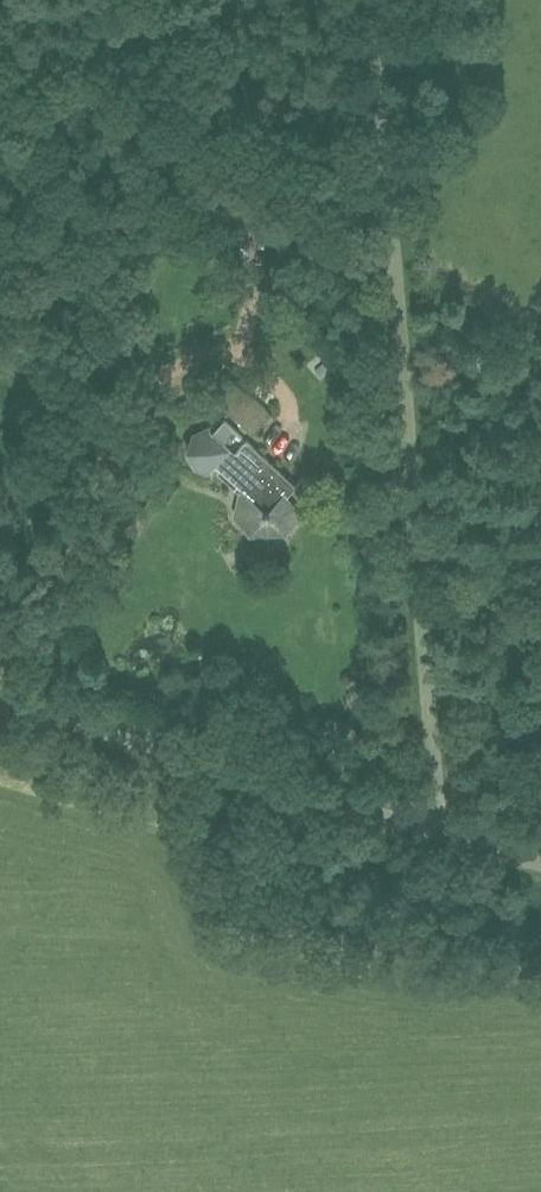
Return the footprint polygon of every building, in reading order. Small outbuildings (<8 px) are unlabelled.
[(253,398),(227,375),(210,394),(236,417),(235,418),(253,434),(271,414),(253,398)] [(213,432),(224,442),(226,439),(232,439),(237,434),(241,437),(242,436),(224,419),(213,432)] [(285,531),(300,513),(286,498),(297,486),(247,440),(218,472),(246,498),(240,505),(238,516),(253,532),(269,515),(285,531)]
